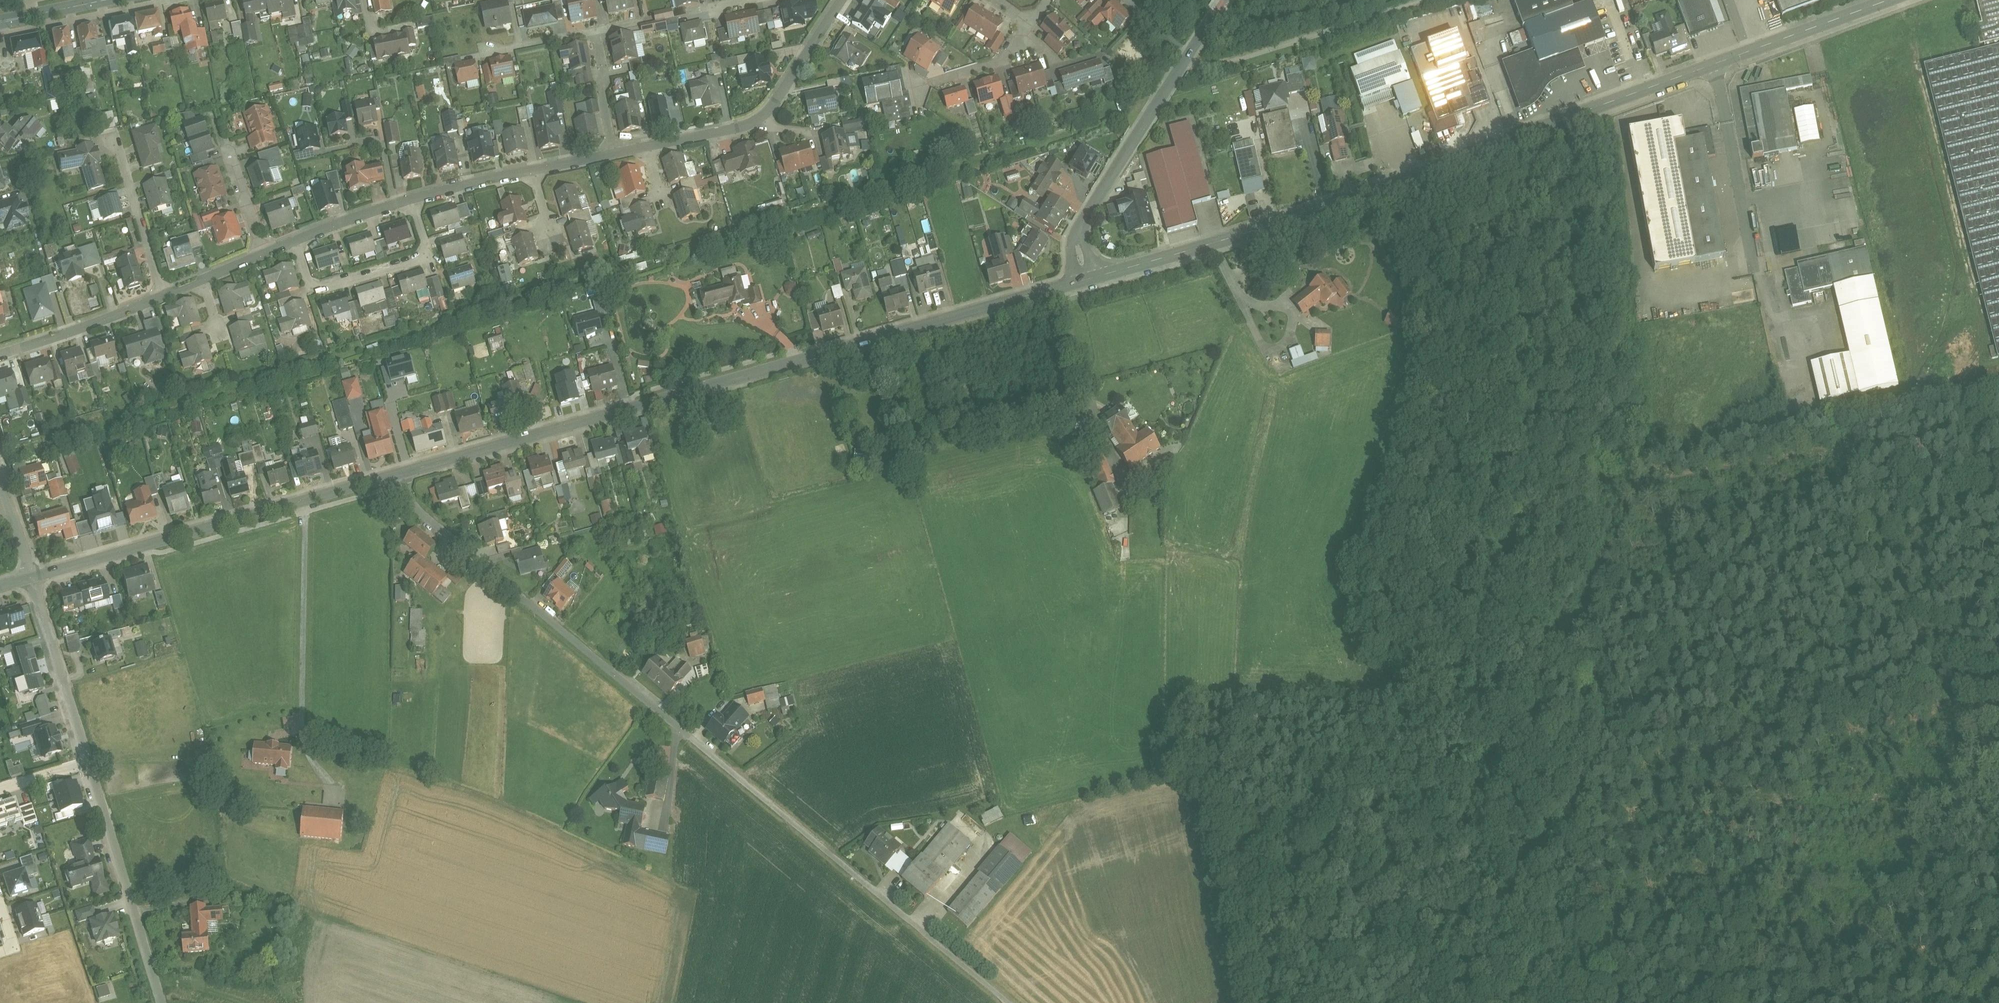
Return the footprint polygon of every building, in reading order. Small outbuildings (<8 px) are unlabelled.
[(246,7),(245,7),(247,17),(260,14),(261,21),(271,19),(267,0),(245,0),(246,7)] [(271,19),(271,21),(270,16),(283,13),(284,19),(296,17),(292,0),(267,0),(271,19)] [(339,1),(334,2),(337,19),(343,17),(343,14),(351,12),(357,11),(354,0),(339,0),(339,1)] [(357,11),(351,12),(356,16),(363,14),(360,0),(354,0),(357,11)] [(376,15),(387,13),(384,0),(373,0),(376,15)] [(557,20),(564,19),(562,7),(560,0),(553,0),(554,7),(557,20)] [(568,6),(572,23),(584,20),(580,0),(567,0),(568,6)] [(584,20),(597,17),(593,0),(580,0),(584,20)] [(606,2),(609,15),(621,12),(619,0),(606,0),(606,2)] [(621,12),(634,9),(632,0),(619,0),(621,12)] [(678,8),(678,9),(685,7),(697,5),(696,0),(676,0),(678,8)] [(868,1),(853,24),(868,34),(877,20),(885,25),(891,17),(882,12),(883,10),(877,5),(868,0),(868,1)] [(896,9),(900,3),(896,0),(882,0),(896,9)] [(932,1),(945,10),(944,11),(950,15),(956,7),(955,7),(959,0),(933,0),(932,1)] [(1086,11),(1092,16),(1100,8),(1103,5),(1098,0),(1096,0),(1086,11)] [(1524,27),(1533,52),(1502,63),(1520,114),(1526,112),(1530,109),(1534,107),(1537,104),(1540,100),(1542,96),(1545,92),(1547,88),(1551,85),(1556,83),(1559,81),(1585,71),(1578,51),(1605,41),(1591,2),(1573,9),(1569,0),(1526,0),(1514,5),(1522,28),(1524,27)] [(1684,25),(1674,29),(1668,12),(1653,17),(1657,27),(1660,25),(1662,32),(1650,36),(1649,34),(1642,37),(1647,52),(1653,50),(1656,58),(1669,53),(1671,58),(1691,51),(1687,40),(1718,29),(1717,27),(1724,24),(1716,2),(1714,3),(1713,0),(1675,0),(1684,25)] [(1780,18),(1781,18),(1781,16),(1824,0),(1773,0),(1780,18)] [(1982,25),(1976,27),(1980,46),(1985,45),(1987,51),(1925,66),(1998,359),(1998,42),(1998,0),(1976,0),(1982,25)] [(811,1),(780,7),(780,9),(783,21),(784,30),(786,30),(785,28),(794,27),(793,26),(802,24),(803,26),(804,26),(803,20),(814,18),(811,1)] [(507,2),(482,7),(486,28),(512,23),(507,2)] [(1105,13),(1102,16),(1105,18),(1104,19),(1107,23),(1109,21),(1118,30),(1131,17),(1115,2),(1105,13)] [(224,3),(206,7),(210,24),(228,20),(224,3)] [(554,7),(524,13),(527,29),(557,23),(557,20),(554,7)] [(685,7),(678,9),(678,8),(672,9),(672,11),(674,19),(677,18),(687,16),(685,7)] [(989,16),(975,7),(970,16),(965,24),(978,33),(989,16)] [(1092,16),(1088,20),(1089,21),(1088,22),(1095,28),(1104,19),(1105,18),(1102,16),(1105,13),(1100,8),(1092,16)] [(780,9),(765,12),(767,24),(783,21),(780,9)] [(190,10),(181,12),(182,13),(171,16),(175,33),(183,31),(186,47),(197,45),(200,44),(197,32),(196,27),(194,28),(190,10)] [(672,11),(655,15),(656,23),(659,22),(665,21),(674,19),(672,11)] [(765,12),(755,13),(758,26),(767,24),(765,12)] [(158,13),(135,17),(139,34),(154,30),(155,36),(163,35),(158,13)] [(755,13),(740,16),(745,36),(759,33),(758,26),(755,13)] [(965,13),(955,28),(960,32),(965,24),(970,16),(965,13)] [(740,16),(726,18),(728,29),(730,39),(745,36),(740,16)] [(989,16),(978,33),(991,41),(992,41),(997,34),(1002,25),(989,16)] [(1062,24),(1054,16),(1042,28),(1051,37),(1058,44),(1058,43),(1070,32),(1065,27),(1065,24),(1062,24)] [(249,27),(242,28),(244,37),(245,44),(258,42),(254,25),(253,17),(247,18),(249,27)] [(434,17),(417,20),(418,29),(436,26),(434,17)] [(130,18),(109,23),(112,42),(125,40),(134,38),(130,18)] [(308,45),(314,44),(309,18),(303,20),(304,26),(307,39),(308,45)] [(674,19),(665,21),(667,28),(679,25),(677,18),(674,19)] [(701,22),(681,26),(685,44),(694,42),(695,48),(706,46),(705,40),(701,22)] [(1482,22),(1468,26),(1475,45),(1483,43),(1479,31),(1485,29),(1482,22)] [(241,23),(232,24),(234,38),(244,37),(242,28),(241,23)] [(654,23),(642,26),(643,33),(656,30),(654,23)] [(95,25),(77,29),(81,50),(82,53),(90,51),(91,56),(100,54),(100,57),(108,56),(106,47),(104,39),(98,40),(95,25)] [(304,26),(296,28),(299,41),(307,39),(304,26)] [(857,34),(847,27),(842,35),(845,37),(845,36),(853,41),(857,34)] [(289,29),(292,44),(299,43),(299,41),(296,28),(289,29)] [(728,29),(718,31),(720,44),(731,42),(730,39),(728,29)] [(205,30),(197,32),(200,44),(197,45),(198,50),(209,48),(205,30)] [(405,35),(390,38),(394,58),(410,55),(408,47),(416,46),(413,30),(404,32),(405,35)] [(68,31),(53,33),(56,51),(63,50),(65,61),(73,60),(71,52),(68,31)] [(1411,51),(1437,124),(1490,104),(1474,60),(1467,62),(1457,33),(1426,44),(1427,45),(1411,51)] [(633,34),(609,39),(610,39),(613,51),(612,52),(635,47),(633,35),(633,34)] [(997,34),(992,41),(991,41),(987,49),(995,54),(1005,39),(997,34)] [(918,36),(917,38),(913,35),(905,48),(909,50),(905,56),(916,63),(929,43),(918,36)] [(853,41),(845,36),(845,37),(831,58),(844,66),(848,59),(862,67),(872,53),(853,41)] [(38,37),(10,42),(13,57),(31,54),(41,52),(41,50),(38,37)] [(178,37),(170,39),(173,48),(180,46),(178,37)] [(1058,44),(1051,37),(1045,43),(1058,55),(1064,49),(1058,43),(1058,44)] [(134,38),(125,40),(126,48),(121,49),(122,57),(137,53),(134,38)] [(390,38),(374,41),(375,46),(378,59),(378,61),(394,58),(390,38)] [(170,39),(163,40),(164,44),(165,44),(166,52),(173,51),(170,39)] [(1359,100),(1364,112),(1395,100),(1402,119),(1423,111),(1412,84),(1411,85),(1400,53),(1398,53),(1394,42),(1354,57),(1358,68),(1350,71),(1361,99),(1359,100)] [(585,43),(568,47),(568,48),(560,50),(562,60),(570,58),(573,71),(583,69),(590,68),(588,56),(585,45),(586,45),(585,43)] [(929,43),(916,63),(927,71),(931,65),(939,52),(940,50),(929,43)] [(164,44),(152,46),(153,55),(166,52),(165,44),(164,44)] [(112,46),(106,47),(108,56),(109,63),(116,62),(112,46)] [(353,46),(347,54),(353,59),(359,51),(353,46)] [(378,59),(375,46),(369,47),(372,61),(378,59)] [(635,47),(612,52),(613,52),(615,64),(615,65),(629,62),(638,60),(635,47)] [(330,48),(321,49),(323,58),(331,57),(330,48)] [(41,52),(31,54),(34,70),(42,68),(49,66),(46,49),(41,50),(41,52)] [(949,58),(939,52),(931,65),(935,67),(937,65),(942,68),(949,58)] [(750,55),(737,58),(739,65),(746,64),(746,63),(751,62),(750,55)] [(461,57),(443,60),(444,66),(446,66),(447,69),(456,68),(455,67),(462,65),(461,57)] [(511,58),(491,63),(492,67),(494,80),(495,80),(514,76),(511,58)] [(1314,58),(1301,61),(1304,73),(1316,70),(1314,58)] [(638,60),(629,62),(631,74),(644,71),(642,59),(638,60)] [(751,62),(746,63),(746,64),(739,65),(739,68),(746,66),(749,78),(741,79),(743,89),(745,91),(750,90),(751,88),(770,84),(769,78),(771,78),(768,64),(766,65),(765,59),(751,62)] [(720,62),(712,63),(715,76),(722,74),(720,62)] [(1099,62),(1060,74),(1063,83),(1066,91),(1103,79),(1104,79),(1101,71),(1099,62)] [(462,65),(455,67),(456,68),(459,83),(461,85),(466,83),(468,81),(478,79),(475,63),(462,65)] [(282,69),(275,65),(272,71),(278,75),(282,69)] [(367,65),(357,70),(360,75),(369,70),(367,65)] [(51,75),(49,66),(42,68),(49,101),(56,100),(54,87),(51,75)] [(1040,66),(1027,70),(1033,90),(1046,86),(1043,73),(1040,66)] [(492,67),(483,68),(486,86),(496,84),(495,80),(494,80),(492,67)] [(900,67),(886,70),(887,76),(897,73),(899,82),(903,82),(900,67)] [(89,68),(80,69),(83,82),(91,81),(89,68)] [(590,68),(583,69),(585,76),(582,77),(583,85),(593,83),(590,68)] [(1110,68),(1101,71),(1104,79),(1103,79),(1105,85),(1114,82),(1110,68)] [(583,69),(573,71),(569,72),(570,79),(576,78),(582,77),(585,76),(583,69)] [(1027,70),(1013,74),(1016,82),(1019,94),(1020,94),(1033,90),(1027,70)] [(1050,71),(1043,73),(1046,86),(1047,91),(1055,88),(1054,85),(1050,71)] [(313,73),(305,74),(306,85),(314,84),(313,73)] [(636,73),(630,75),(631,84),(638,83),(636,73)] [(887,76),(862,81),(866,100),(875,98),(876,103),(882,102),(886,125),(911,120),(909,109),(905,110),(899,82),(897,73),(887,76)] [(1307,91),(1303,73),(1286,76),(1288,84),(1287,85),(1286,83),(1259,89),(1264,113),(1270,111),(1271,116),(1263,117),(1272,156),(1297,151),(1288,112),(1287,112),(1286,108),(1289,107),(1287,101),(1290,100),(1289,95),(1307,91)] [(1739,89),(1752,158),(1798,150),(1787,91),(1813,86),(1811,76),(1739,89)] [(715,79),(699,82),(699,83),(690,85),(693,101),(693,97),(702,96),(705,110),(721,107),(718,91),(717,91),(715,80),(715,79)] [(839,79),(827,82),(828,90),(841,87),(839,79)] [(997,79),(975,85),(981,105),(984,104),(986,105),(990,103),(991,102),(1001,99),(1002,96),(997,79)] [(91,81),(83,82),(85,92),(93,90),(91,81)] [(299,82),(291,84),(293,92),(301,90),(299,82)] [(1016,82),(1008,84),(1012,98),(1013,101),(1021,98),(1020,94),(1019,94),(1016,82)] [(1063,83),(1054,85),(1055,88),(1059,99),(1068,96),(1066,91),(1063,83)] [(281,84),(269,87),(270,93),(283,90),(281,84)] [(639,84),(627,87),(630,105),(636,103),(636,104),(642,102),(639,84)] [(424,87),(416,89),(418,100),(426,99),(424,87)] [(964,89),(944,95),(948,109),(965,104),(968,103),(968,102),(964,89)] [(833,91),(806,97),(810,117),(837,112),(833,91)] [(497,94),(490,96),(492,106),(499,104),(497,94)] [(560,94),(550,96),(553,113),(557,112),(558,116),(564,115),(560,94)] [(312,97),(304,96),(303,107),(311,108),(312,97)] [(1012,98),(1001,102),(1006,119),(1017,115),(1013,101),(1012,98)] [(1335,99),(1323,102),(1322,103),(1325,117),(1324,117),(1326,124),(1321,125),(1323,134),(1324,134),(1326,144),(1332,142),(1343,140),(1347,139),(1341,113),(1340,113),(1337,100),(1335,99)] [(59,100),(52,102),(55,112),(61,110),(59,100)] [(360,127),(379,123),(374,100),(355,104),(360,127)] [(666,100),(648,104),(653,128),(671,124),(666,100)] [(597,101),(586,104),(588,116),(600,114),(597,101)] [(973,101),(968,102),(968,103),(965,104),(969,117),(977,114),(973,101)] [(630,105),(616,107),(622,133),(642,129),(636,104),(636,103),(630,105)] [(1815,106),(1791,110),(1798,145),(1817,141),(1813,117),(1817,117),(1815,106)] [(263,108),(245,114),(253,137),(249,138),(253,150),(274,143),(270,132),(274,131),(269,117),(266,118),(263,108)] [(527,108),(518,109),(520,122),(529,120),(527,108)] [(191,113),(184,114),(187,124),(194,121),(191,113)] [(113,114),(104,116),(107,130),(115,128),(113,114)] [(184,114),(177,116),(180,127),(184,125),(187,124),(184,114)] [(560,137),(556,115),(535,119),(541,150),(559,146),(557,137),(560,137)] [(330,139),(349,135),(345,117),(327,120),(330,139)] [(594,117),(575,121),(580,142),(590,140),(589,138),(597,136),(597,138),(598,138),(594,117)] [(187,124),(184,125),(189,140),(208,133),(203,118),(194,121),(187,124)] [(2,123),(0,125),(0,144),(9,151),(24,134),(26,135),(24,137),(27,139),(32,139),(40,128),(31,121),(20,122),(12,132),(2,123)] [(464,121),(457,122),(460,136),(466,134),(464,121)] [(861,121),(846,123),(848,132),(863,129),(861,121)] [(457,122),(451,123),(453,137),(460,136),(457,122)] [(501,122),(494,124),(496,136),(504,134),(501,122)] [(1189,122),(1169,128),(1175,149),(1146,158),(1167,233),(1198,225),(1192,205),(1211,200),(1189,122)] [(1725,257),(1703,138),(1685,141),(1681,122),(1628,132),(1654,271),(1725,257)] [(396,125),(384,127),(388,145),(399,143),(396,125)] [(155,127),(132,134),(143,169),(161,163),(153,139),(155,137),(158,137),(155,127)] [(300,155),(321,150),(316,127),(295,132),(300,155)] [(522,130),(504,134),(508,156),(527,152),(522,130)] [(208,133),(189,140),(194,155),(204,152),(213,149),(208,134),(209,134),(208,133)] [(844,133),(823,137),(828,162),(849,157),(844,133)] [(95,156),(88,134),(76,136),(79,148),(74,149),(75,153),(57,155),(59,169),(82,165),(88,185),(86,186),(88,193),(104,188),(98,166),(100,165),(97,156),(95,156)] [(490,136),(467,141),(469,153),(473,152),(475,164),(494,160),(490,136)] [(61,147),(67,145),(65,138),(59,139),(61,147)] [(1253,140),(1233,145),(1244,195),(1264,190),(1253,140)] [(1343,140),(1332,142),(1333,147),(1332,147),(1335,161),(1347,158),(1343,140)] [(458,167),(453,143),(432,147),(434,157),(437,157),(439,171),(458,167)] [(419,150),(415,151),(414,144),(403,145),(405,153),(404,153),(406,164),(401,165),(404,180),(420,177),(419,171),(423,170),(419,150)] [(808,144),(794,148),(800,169),(814,165),(811,153),(808,144)] [(753,145),(741,149),(740,148),(734,150),(740,169),(742,173),(745,172),(749,174),(755,172),(757,169),(760,167),(753,145)] [(276,148),(259,154),(263,166),(267,164),(269,170),(276,168),(274,163),(281,161),(276,148)] [(794,148),(780,152),(783,162),(786,173),(786,174),(800,169),(794,148)] [(1099,159),(1082,149),(1070,169),(1087,179),(1099,159)] [(820,163),(817,151),(811,153),(814,165),(820,163)] [(204,152),(197,154),(200,163),(202,162),(207,161),(204,152)] [(194,155),(190,156),(193,165),(200,163),(197,154),(194,155)] [(681,155),(663,161),(671,185),(680,182),(689,180),(689,179),(681,155)] [(736,156),(723,160),(727,173),(740,169),(736,156)] [(207,161),(202,162),(204,169),(206,169),(207,172),(216,169),(215,167),(213,159),(207,161)] [(1062,166),(1051,159),(1047,166),(1058,174),(1062,166)] [(727,173),(723,160),(714,163),(718,176),(727,173)] [(783,162),(777,163),(780,175),(786,173),(783,162)] [(263,166),(250,170),(257,190),(274,184),(269,170),(267,164),(263,166)] [(382,165),(366,168),(366,166),(346,170),(347,177),(346,177),(348,185),(349,185),(350,191),(370,187),(370,184),(385,181),(382,165)] [(1047,166),(1044,165),(1039,173),(1041,175),(1034,187),(1045,194),(1052,182),(1055,184),(1061,175),(1047,166)] [(1036,167),(1006,176),(1008,182),(1037,173),(1036,167)] [(207,172),(206,172),(204,171),(202,172),(201,174),(198,175),(200,180),(197,181),(203,198),(206,197),(207,202),(210,201),(212,202),(214,201),(215,199),(216,199),(225,196),(226,196),(223,186),(223,185),(221,180),(220,179),(217,169),(216,169),(207,172)] [(638,169),(620,174),(627,198),(636,196),(645,193),(638,169)] [(166,173),(153,177),(155,183),(165,180),(168,180),(166,173)] [(337,173),(327,175),(330,183),(339,181),(337,173)] [(1144,173),(1133,176),(1135,183),(1140,182),(1146,180),(1144,173)] [(720,177),(713,180),(715,185),(722,182),(720,177)] [(694,178),(689,179),(689,180),(680,182),(682,188),(695,184),(694,178)] [(155,183),(145,187),(152,212),(173,206),(165,180),(155,183)] [(339,181),(330,183),(331,185),(333,192),(341,190),(339,181)] [(1140,182),(1135,183),(1127,185),(1130,195),(1143,191),(1140,182)] [(695,184),(682,188),(684,194),(692,192),(697,190),(695,184)] [(305,185),(291,190),(294,197),(307,192),(305,185)] [(331,185),(314,190),(321,212),(338,206),(333,192),(331,185)] [(575,188),(557,193),(564,217),(568,216),(582,212),(575,188)] [(971,188),(963,190),(965,198),(973,196),(971,188)] [(684,194),(674,197),(682,221),(700,216),(692,192),(684,194)] [(225,196),(216,199),(218,203),(216,203),(218,210),(229,206),(226,199),(225,199),(225,196)] [(636,196),(627,198),(619,200),(621,207),(637,202),(636,196)] [(116,197),(99,202),(101,210),(99,210),(101,219),(104,218),(104,220),(122,215),(116,197)] [(1019,202),(1012,198),(1007,206),(1015,210),(1019,202)] [(1069,209),(1052,198),(1044,211),(1026,199),(1020,209),(1017,208),(1014,213),(1025,220),(1028,216),(1055,232),(1069,209)] [(520,199),(502,204),(505,216),(500,218),(499,220),(501,226),(503,228),(508,226),(509,228),(516,226),(527,223),(520,199)] [(0,204),(0,223),(7,221),(10,230),(24,225),(22,217),(28,215),(25,207),(25,206),(19,208),(17,200),(7,202),(8,203),(4,204),(3,203),(0,204)] [(1146,200),(1136,203),(1135,201),(1108,208),(1112,220),(1112,219),(1127,215),(1131,231),(1128,231),(1129,232),(1141,229),(1141,230),(1143,229),(1143,228),(1152,225),(1152,227),(1153,226),(1148,208),(1148,206),(1147,206),(1146,200)] [(288,201),(265,209),(268,218),(269,217),(273,228),(272,228),(272,229),(295,221),(288,201)] [(637,202),(621,207),(623,213),(631,211),(631,210),(639,208),(637,202)] [(467,204),(456,207),(460,221),(471,217),(467,204)] [(455,205),(431,213),(436,230),(460,223),(460,221),(456,207),(455,205)] [(633,219),(623,222),(627,235),(637,232),(638,235),(656,229),(648,205),(639,208),(631,210),(631,211),(633,219)] [(582,212),(568,216),(570,222),(591,216),(589,209),(582,212)] [(218,210),(202,216),(207,230),(215,228),(213,222),(221,220),(218,210)] [(221,220),(213,222),(215,228),(216,232),(219,231),(223,243),(241,237),(234,215),(221,220)] [(591,216),(570,222),(572,228),(586,224),(593,222),(594,226),(603,223),(601,216),(592,219),(591,216)] [(405,221),(383,228),(386,239),(388,246),(410,239),(405,221)] [(133,222),(127,224),(130,233),(136,231),(133,222)] [(572,228),(568,229),(575,254),(593,248),(586,224),(572,228)] [(469,226),(455,230),(457,237),(462,236),(471,234),(469,226)] [(516,226),(509,228),(502,230),(504,236),(517,232),(516,226)] [(902,228),(896,229),(901,247),(906,245),(902,228)] [(1048,241),(1034,232),(1033,232),(1026,228),(1024,231),(1022,235),(1030,240),(1022,254),(1021,255),(1034,263),(1038,257),(1048,241)] [(517,232),(504,236),(506,243),(513,241),(513,240),(519,238),(517,232)] [(199,234),(188,237),(192,251),(203,247),(199,234)] [(370,234),(348,241),(353,258),(375,251),(376,251),(373,243),(370,234)] [(934,234),(927,236),(931,252),(938,249),(934,234)] [(519,238),(513,240),(513,241),(520,265),(538,259),(531,235),(519,238)] [(457,237),(440,242),(445,260),(468,253),(462,236),(457,237)] [(188,237),(177,240),(179,247),(164,251),(170,271),(196,264),(192,251),(188,237)] [(1003,238),(991,241),(996,260),(1000,259),(1001,263),(1005,262),(1004,258),(1008,257),(1003,238)] [(386,239),(380,242),(383,254),(390,251),(388,246),(386,239)] [(380,242),(373,243),(376,251),(375,251),(377,256),(383,254),(380,242)] [(51,246),(44,248),(47,260),(54,258),(51,246)] [(336,246),(314,253),(319,270),(341,264),(341,263),(339,256),(336,246)] [(629,248),(621,247),(619,256),(627,257),(629,248)] [(93,248),(58,259),(63,276),(67,274),(69,280),(71,281),(81,278),(79,271),(98,264),(94,252),(93,248)] [(1867,248),(1798,264),(1799,269),(1786,272),(1793,307),(1812,303),(1810,293),(1835,287),(1874,278),(1867,248)] [(100,250),(94,252),(98,264),(104,262),(100,250)] [(134,250),(115,256),(117,262),(133,257),(134,257),(136,256),(134,250)] [(644,250),(633,254),(635,260),(646,256),(644,250)] [(1023,263),(1021,254),(1021,255),(1022,254),(1017,252),(1014,252),(1021,276),(1028,274),(1026,265),(1023,263)] [(346,254),(339,256),(341,263),(341,264),(342,268),(349,266),(346,254)] [(133,257),(117,262),(123,281),(117,283),(119,290),(125,288),(125,289),(142,284),(134,257),(133,257)] [(937,267),(932,268),(931,266),(934,265),(932,257),(922,259),(922,261),(916,263),(919,272),(914,273),(919,294),(943,287),(937,267)] [(840,259),(833,261),(837,276),(844,274),(840,259)] [(903,260),(891,263),(896,279),(907,276),(903,260)] [(1001,263),(986,267),(990,284),(1011,279),(1006,261),(1005,262),(1001,263)] [(646,264),(621,272),(623,278),(648,271),(646,264)] [(292,265),(274,270),(275,271),(264,274),(267,284),(278,281),(282,293),(282,294),(290,292),(299,289),(292,265)] [(501,267),(503,284),(515,282),(512,265),(501,267)] [(470,267),(448,273),(453,291),(475,284),(470,267)] [(865,269),(842,276),(846,291),(854,289),(856,293),(855,294),(857,301),(872,297),(865,269)] [(425,281),(423,271),(398,278),(401,287),(403,296),(428,288),(425,281)] [(57,292),(52,276),(43,279),(46,286),(48,295),(57,292)] [(889,276),(879,280),(881,287),(892,284),(889,276)] [(439,277),(432,279),(436,293),(443,291),(439,277)] [(1325,277),(1317,283),(1315,280),(1312,283),(1314,285),(1311,288),(1311,289),(1308,291),(1317,303),(1320,300),(1323,304),(1337,293),(1332,286),(1325,277)] [(741,278),(725,282),(726,286),(707,291),(706,292),(706,293),(708,298),(710,298),(712,302),(729,298),(729,301),(730,302),(735,301),(736,304),(742,302),(747,301),(745,292),(741,278)] [(1874,278),(1835,287),(1851,355),(1812,365),(1821,404),(1860,395),(1899,386),(1874,278)] [(432,279),(425,281),(428,288),(430,295),(436,293),(432,279)] [(1350,293),(1340,280),(1332,286),(1337,293),(1338,292),(1343,299),(1350,293)] [(381,283),(356,291),(359,301),(364,316),(388,308),(386,300),(383,292),(381,283)] [(791,283),(787,284),(785,287),(786,294),(790,296),(794,295),(796,291),(795,285),(791,283)] [(237,286),(219,292),(227,316),(236,313),(244,311),(244,310),(240,298),(251,295),(248,284),(237,288),(237,286)] [(46,286),(24,292),(33,322),(55,316),(48,295),(46,286)] [(842,286),(834,288),(837,299),(845,297),(842,286)] [(395,298),(403,296),(401,287),(392,289),(395,298)] [(759,288),(745,292),(747,301),(742,302),(743,305),(745,307),(763,302),(759,288)] [(392,289),(383,292),(386,300),(388,308),(389,311),(398,308),(395,298),(392,289)] [(904,290),(883,296),(887,313),(897,312),(896,309),(908,306),(904,290)] [(706,292),(707,291),(702,293),(706,307),(729,301),(729,298),(712,302),(710,298),(708,298),(706,293),(706,292)] [(1308,291),(1294,302),(1304,314),(1317,303),(1308,291)] [(290,292),(282,294),(282,293),(276,295),(278,302),(292,298),(290,292)] [(344,294),(320,302),(325,319),(350,312),(348,305),(344,294)] [(292,298),(278,302),(280,309),(286,308),(286,307),(294,304),(292,298)] [(606,315),(601,298),(593,301),(597,315),(598,318),(606,315)] [(193,300),(176,305),(176,306),(166,309),(169,320),(180,316),(183,329),(184,329),(191,327),(201,324),(193,300)] [(354,303),(360,320),(365,319),(364,316),(359,301),(354,303)] [(294,304),(286,307),(286,308),(290,320),(279,323),(282,333),(293,330),(293,331),(311,326),(303,302),(294,304)] [(353,322),(360,320),(354,303),(348,305),(350,312),(353,322)] [(818,313),(817,313),(822,329),(823,332),(843,326),(838,307),(818,313)] [(244,311),(236,313),(238,320),(252,315),(250,308),(244,310),(244,311)] [(817,312),(807,314),(812,332),(822,329),(817,313),(818,313),(817,312)] [(252,315),(238,320),(240,326),(248,323),(248,324),(254,322),(252,315)] [(595,334),(602,332),(598,318),(597,315),(575,321),(580,338),(586,336),(587,339),(596,336),(595,334)] [(158,318),(143,322),(147,334),(157,332),(162,331),(158,318)] [(240,326),(231,329),(238,353),(255,348),(255,347),(266,344),(263,333),(252,336),(248,324),(248,323),(240,326)] [(191,327),(184,329),(183,329),(177,330),(180,338),(193,333),(191,327)] [(147,334),(123,342),(129,359),(151,353),(153,362),(163,359),(161,350),(162,349),(157,332),(147,334)] [(1329,332),(1315,332),(1315,347),(1336,347),(1336,337),(1329,337),(1329,332)] [(193,333),(180,338),(182,344),(188,343),(188,342),(195,340),(193,333)] [(501,335),(487,339),(489,346),(503,342),(501,335)] [(195,340),(188,342),(188,343),(192,355),(181,358),(184,369),(195,365),(195,366),(213,361),(205,337),(195,340)] [(110,339),(91,345),(96,364),(97,363),(95,359),(105,356),(107,360),(115,358),(110,339)] [(290,342),(291,350),(303,348),(302,340),(290,342)] [(582,345),(573,348),(575,355),(584,353),(582,345)] [(1319,353),(1308,357),(1304,346),(1291,350),(1297,369),(1322,361),(1319,353)] [(79,350),(61,355),(67,378),(85,373),(86,372),(84,367),(79,350)] [(410,356),(386,362),(390,375),(395,373),(397,381),(415,376),(410,356)] [(47,361),(26,367),(31,386),(52,380),(48,366),(47,361)] [(57,364),(48,366),(52,380),(53,384),(62,381),(57,364)] [(97,364),(91,366),(94,377),(100,375),(97,364)] [(91,366),(84,367),(86,372),(85,373),(87,380),(94,378),(94,377),(91,366)] [(530,366),(522,368),(527,382),(534,380),(530,366)] [(522,368),(512,371),(517,385),(527,382),(522,368)] [(613,368),(589,374),(593,392),(617,386),(613,368)] [(348,370),(341,372),(343,380),(350,377),(348,370)] [(0,375),(0,398),(13,394),(17,393),(16,392),(10,372),(0,375)] [(556,379),(563,405),(580,401),(578,397),(574,380),(572,375),(556,379)] [(362,397),(357,379),(344,383),(349,401),(362,397)] [(584,395),(580,379),(574,380),(578,397),(584,395)] [(1801,383),(1782,387),(1788,414),(1807,409),(1801,383)] [(539,398),(544,387),(538,385),(533,395),(539,398)] [(26,389),(16,392),(17,393),(13,394),(18,410),(31,407),(26,389)] [(518,389),(507,393),(509,402),(521,398),(518,389)] [(451,394),(442,397),(446,412),(455,410),(451,394)] [(442,397),(434,399),(438,414),(446,412),(442,397)] [(509,402),(489,408),(494,422),(527,412),(522,398),(521,398),(509,402)] [(347,400),(333,404),(341,431),(354,427),(347,400)] [(383,401),(371,405),(373,413),(385,409),(383,401)] [(1130,422),(1119,407),(1102,419),(1112,434),(1121,447),(1138,436),(1129,423),(1130,422)] [(478,409),(456,416),(461,434),(483,428),(478,409)] [(383,411),(368,415),(373,433),(375,432),(376,438),(387,435),(386,431),(387,429),(392,428),(387,412),(383,413),(383,411)] [(413,420),(402,423),(404,433),(416,430),(413,420)] [(441,426),(433,428),(431,420),(421,423),(423,431),(411,434),(416,452),(446,444),(441,426)] [(195,434),(204,433),(202,422),(193,423),(195,434)] [(315,422),(301,426),(304,438),(319,434),(315,422)] [(614,425),(619,444),(627,442),(625,435),(621,423),(614,425)] [(643,431),(627,435),(627,434),(625,435),(627,442),(629,450),(630,450),(639,448),(642,459),(654,456),(651,442),(648,443),(645,430),(644,429),(642,430),(643,431)] [(1121,447),(1117,450),(1130,469),(1160,449),(1147,430),(1138,436),(1121,447)] [(376,438),(364,441),(370,460),(393,454),(388,434),(387,435),(376,438)] [(613,441),(593,446),(595,454),(597,462),(598,461),(616,456),(616,457),(617,457),(613,441)] [(627,442),(619,444),(625,467),(631,466),(630,462),(633,461),(630,450),(629,450),(627,442)] [(207,458),(225,453),(223,444),(204,449),(207,458)] [(261,446),(252,448),(253,452),(256,465),(265,462),(261,446)] [(351,448),(333,453),(335,459),(332,460),(335,470),(356,464),(351,448)] [(869,463),(869,450),(857,450),(857,462),(869,463)] [(253,452),(239,456),(242,468),(256,465),(253,452)] [(581,452),(562,457),(564,464),(566,473),(568,473),(586,467),(581,452)] [(1116,482),(1104,452),(1089,458),(1101,488),(1096,490),(1105,514),(1121,507),(1112,484),(1116,482)] [(317,453),(294,459),(299,479),(312,475),(313,476),(323,473),(317,453)] [(595,454),(587,456),(593,475),(601,473),(598,461),(597,462),(595,454)] [(76,457),(66,461),(71,475),(81,472),(76,457)] [(214,458),(207,460),(210,470),(211,470),(211,471),(217,470),(214,458)] [(549,458),(529,464),(531,471),(534,479),(535,479),(536,482),(541,480),(544,489),(555,486),(552,474),(553,474),(549,458)] [(245,475),(237,477),(233,464),(224,466),(227,480),(232,497),(233,499),(241,496),(240,495),(250,492),(245,475)] [(564,464),(556,467),(561,486),(567,485),(571,484),(568,473),(566,473),(564,464)] [(284,465),(267,470),(271,486),(280,483),(280,485),(289,483),(284,465)] [(39,467),(21,472),(26,491),(44,485),(39,467)] [(504,469),(484,475),(485,478),(489,490),(506,485),(508,484),(506,476),(504,469)] [(531,471),(524,473),(529,493),(538,490),(536,482),(535,479),(534,479),(531,471)] [(516,473),(506,476),(508,484),(506,485),(509,499),(522,496),(520,488),(522,487),(519,478),(517,478),(516,473)] [(160,475),(153,477),(153,478),(157,491),(165,489),(160,475)] [(213,475),(198,479),(199,480),(198,480),(200,486),(201,491),(205,506),(221,502),(217,486),(216,487),(213,475)] [(180,477),(172,479),(175,488),(183,486),(180,477)] [(153,478),(145,480),(148,489),(151,497),(159,495),(157,491),(153,478)] [(485,478),(474,481),(479,499),(487,496),(486,491),(489,490),(485,478)] [(61,480),(49,483),(54,500),(66,497),(61,480)] [(455,483),(437,488),(436,488),(441,504),(441,503),(459,498),(460,498),(458,490),(456,483),(455,483)] [(567,485),(561,486),(565,497),(566,503),(572,501),(567,485)] [(175,488),(164,492),(171,516),(190,510),(183,486),(175,488)] [(565,497),(561,486),(556,488),(559,499),(565,497)] [(466,488),(458,490),(460,498),(459,498),(462,510),(463,510),(463,509),(471,507),(466,488)] [(148,489),(135,493),(138,504),(127,507),(132,523),(133,524),(144,521),(144,520),(156,516),(151,497),(148,489)] [(107,495),(93,499),(93,501),(95,500),(98,509),(87,512),(90,521),(93,533),(94,532),(106,529),(106,530),(117,527),(107,495)] [(611,500),(601,503),(605,516),(615,514),(611,500)] [(65,509),(34,518),(40,537),(70,529),(65,509)] [(507,511),(487,517),(489,524),(497,522),(498,523),(509,520),(507,512),(507,511)] [(600,514),(591,517),(593,525),(603,522),(600,514)] [(90,521),(76,525),(80,538),(95,534),(94,532),(93,533),(90,521)] [(489,524),(482,526),(488,546),(503,541),(498,523),(497,522),(489,524)] [(667,523),(655,527),(658,536),(670,532),(667,523)] [(437,546),(416,529),(404,544),(419,556),(405,573),(433,596),(441,586),(448,578),(425,560),(437,546)] [(510,544),(497,548),(499,555),(512,551),(510,544)] [(539,550),(515,557),(518,566),(519,565),(520,570),(522,574),(545,568),(539,550)] [(469,569),(460,562),(457,567),(465,574),(469,569)] [(564,562),(554,574),(561,580),(570,568),(571,567),(564,562)] [(148,566),(123,573),(129,597),(146,592),(145,590),(152,588),(152,591),(154,590),(148,566)] [(465,574),(457,567),(448,578),(457,584),(465,574)] [(88,583),(78,585),(79,589),(74,591),(77,602),(64,605),(65,611),(108,599),(103,581),(89,584),(88,583)] [(574,596),(558,582),(546,596),(562,609),(574,596)] [(570,586),(580,592),(583,588),(572,582),(570,586)] [(406,586),(396,586),(396,601),(406,601),(406,586)] [(451,594),(441,586),(433,596),(443,604),(451,594)] [(74,591),(61,594),(64,605),(77,602),(74,591)] [(163,592),(154,595),(158,608),(167,605),(163,592)] [(120,595),(111,598),(114,610),(123,607),(120,595)] [(5,612),(4,610),(0,612),(0,630),(9,628),(9,629),(24,625),(19,608),(5,612)] [(422,610),(411,610),(410,631),(413,631),(422,631),(422,610)] [(119,631),(107,634),(109,639),(110,639),(110,640),(121,637),(119,631)] [(413,647),(425,647),(425,631),(422,631),(413,631),(413,647)] [(81,634),(68,638),(73,655),(85,651),(81,634)] [(701,637),(686,641),(691,658),(706,654),(701,637)] [(109,639),(92,644),(97,662),(115,656),(110,640),(110,639),(109,639)] [(149,642),(138,643),(140,658),(151,656),(149,642)] [(13,645),(4,648),(6,655),(12,653),(15,652),(13,645)] [(15,652),(12,653),(17,670),(13,671),(15,675),(36,669),(36,668),(34,662),(36,662),(35,661),(34,661),(30,647),(15,652)] [(669,676),(655,662),(645,673),(668,695),(678,684),(669,676)] [(691,671),(682,662),(669,676),(678,684),(691,671)] [(706,664),(695,668),(699,680),(710,677),(706,664)] [(36,669),(15,675),(17,683),(21,681),(25,695),(43,690),(39,676),(40,675),(39,675),(38,675),(36,669)] [(776,686),(764,689),(769,710),(781,707),(780,700),(776,686)] [(762,689),(746,693),(749,705),(765,701),(762,689)] [(45,695),(38,697),(36,702),(37,707),(38,707),(47,704),(45,695)] [(792,697),(780,700),(781,707),(782,708),(794,705),(792,697)] [(725,698),(718,705),(722,709),(729,702),(725,698)] [(47,704),(38,707),(41,718),(50,715),(47,704)] [(735,706),(722,719),(719,717),(708,730),(724,744),(724,743),(732,750),(741,740),(733,733),(735,731),(735,730),(740,725),(747,717),(735,706)] [(33,713),(25,715),(27,722),(35,720),(33,713)] [(775,718),(771,723),(776,729),(781,723),(775,718)] [(38,721),(20,727),(24,737),(42,732),(38,721)] [(57,729),(36,735),(43,761),(65,755),(57,729)] [(279,745),(268,744),(268,745),(255,743),(255,744),(254,752),(251,752),(250,761),(254,762),(253,763),(253,764),(277,766),(276,770),(277,770),(286,771),(287,771),(287,767),(291,767),(291,766),(290,766),(292,747),(292,748),(292,747),(279,746),(279,745)] [(11,761),(6,763),(11,778),(24,773),(22,766),(14,768),(11,761)] [(668,777),(651,773),(646,797),(664,800),(668,777)] [(54,788),(65,785),(63,778),(52,782),(54,788)] [(623,781),(607,791),(606,789),(590,799),(591,800),(597,796),(605,809),(621,813),(619,823),(627,825),(641,828),(645,808),(625,803),(625,800),(622,794),(629,790),(623,781)] [(52,789),(60,814),(83,807),(76,782),(52,789)] [(22,821),(18,809),(15,799),(2,804),(2,802),(0,802),(0,828),(7,826),(6,823),(14,820),(15,823),(22,821)] [(32,804),(18,809),(22,821),(24,826),(37,821),(32,805),(32,804)] [(1002,807),(982,816),(987,826),(1006,818),(1002,807)] [(344,812),(304,808),(301,837),(341,841),(344,812)] [(1027,817),(1029,826),(1043,823),(1042,814),(1027,817)] [(668,843),(639,837),(641,828),(627,825),(623,845),(666,854),(668,843)] [(904,880),(903,881),(925,900),(945,877),(944,876),(971,843),(949,825),(915,866),(904,880)] [(915,866),(890,845),(893,841),(879,829),(865,846),(872,851),(870,854),(885,867),(884,868),(890,873),(892,870),(904,880),(915,866)] [(89,840),(72,845),(78,865),(95,859),(89,840)] [(1000,847),(979,872),(980,874),(1000,890),(1021,865),(1000,847)] [(9,861),(18,858),(16,852),(7,855),(9,861)] [(32,856),(20,859),(23,871),(24,871),(26,878),(38,874),(32,856)] [(78,865),(66,868),(72,886),(92,880),(96,894),(107,891),(102,877),(103,877),(98,859),(95,859),(78,865)] [(13,873),(12,863),(0,865),(0,874),(13,873)] [(23,871),(4,878),(10,898),(13,897),(22,894),(30,891),(26,878),(24,871),(23,871)] [(980,874),(948,912),(967,929),(1000,890),(980,874)] [(36,904),(15,911),(17,917),(17,918),(19,924),(40,917),(38,911),(36,904)] [(206,905),(190,907),(193,934),(183,935),(185,953),(211,950),(208,923),(206,909),(206,905)] [(93,907),(76,912),(79,922),(96,917),(93,907)] [(222,907),(206,909),(208,923),(224,922),(222,907)] [(89,920),(96,944),(120,937),(113,913),(89,920)] [(40,917),(19,924),(21,931),(23,937),(44,930),(42,924),(43,924),(40,917)] [(220,923),(212,923),(213,933),(221,933),(220,923)] [(97,988),(100,999),(110,996),(108,985),(97,988)]
